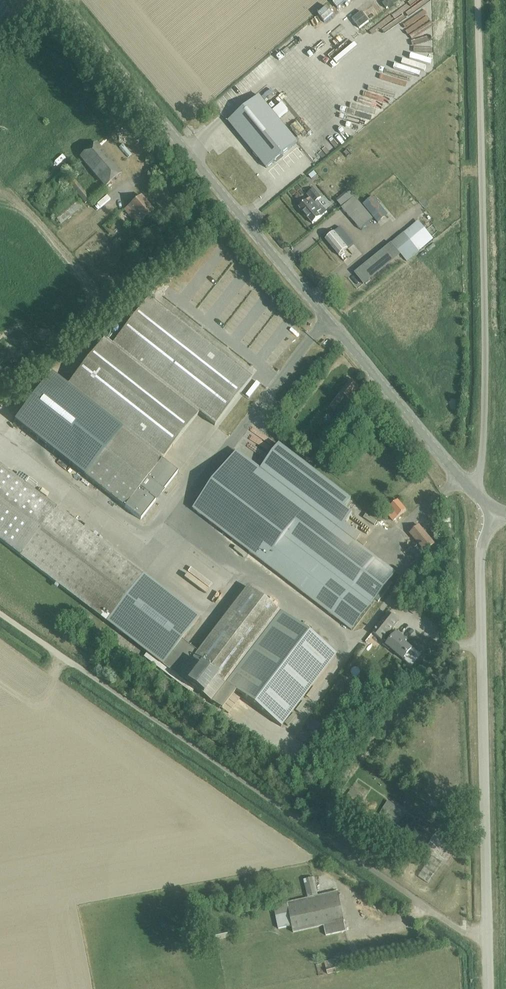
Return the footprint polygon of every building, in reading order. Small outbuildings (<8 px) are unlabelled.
[(375,2),(380,9),(390,3),(388,0),(379,0),(375,2)] [(366,13),(376,8),(374,3),(364,9),(366,13)] [(320,14),(328,23),(337,15),(329,6),(320,14)] [(370,19),(380,14),(377,9),(367,14),(370,19)] [(362,29),(370,22),(361,10),(352,17),(362,29)] [(345,48),(359,39),(353,30),(351,31),(347,26),(336,34),(345,48)] [(368,34),(349,51),(353,55),(372,39),(368,34)] [(321,67),(334,56),(331,52),(318,63),(321,67)] [(271,87),(263,94),(267,99),(275,91),(271,87)] [(367,110),(385,99),(382,94),(364,106),(367,110)] [(228,122),(267,169),(298,143),(259,96),(228,122)] [(375,115),(389,103),(386,99),(371,110),(375,115)] [(79,158),(105,188),(122,173),(97,143),(79,158)] [(61,164),(71,155),(67,151),(57,159),(61,164)] [(307,195),(310,199),(299,208),(313,224),(327,212),(316,199),(319,197),(314,190),(307,195)] [(136,216),(141,222),(154,211),(141,195),(124,210),(132,220),(136,216)] [(53,216),(61,225),(83,207),(75,197),(53,216)] [(355,197),(352,199),(342,208),(361,230),(382,212),(372,200),(363,207),(355,197)] [(404,233),(392,244),(355,274),(363,285),(401,255),(407,263),(420,252),(417,249),(430,238),(427,234),(418,242),(416,240),(418,238),(410,229),(413,226),(410,222),(401,230),(404,233)] [(354,245),(352,242),(340,228),(326,240),(340,256),(354,245)] [(51,374),(14,421),(141,520),(177,473),(162,461),(199,413),(215,426),(252,379),(149,298),(112,345),(104,339),(67,386),(51,374)] [(359,389),(352,383),(350,382),(330,408),(334,411),(344,397),(349,401),(359,389)] [(221,424),(226,429),(243,412),(238,407),(221,424)] [(342,411),(335,420),(327,430),(329,432),(324,438),(327,440),(340,423),(347,415),(342,411)] [(345,525),(352,515),(345,509),(351,500),(279,445),(260,470),(237,452),(193,509),(352,631),(396,574),(356,543),(361,537),(345,525)] [(19,556),(107,622),(108,624),(162,665),(210,701),(224,683),(281,726),(336,655),(247,587),(197,652),(181,640),(199,617),(56,507),(56,508),(0,465),(0,541),(19,556)] [(385,512),(393,522),(406,511),(398,501),(385,512)] [(410,534),(426,553),(435,545),(419,526),(410,534)] [(386,646),(399,656),(403,659),(411,649),(405,643),(407,641),(392,629),(398,622),(389,614),(373,633),(383,641),(384,640),(388,644),(386,646)] [(379,814),(396,825),(405,812),(388,801),(379,814)] [(304,881),(306,892),(308,899),(318,897),(314,879),(304,881)] [(294,933),(324,926),(326,936),(346,932),(344,922),(337,893),(274,907),(276,917),(279,929),(292,926),(294,933)] [(229,937),(227,931),(217,933),(219,940),(229,937)] [(335,959),(327,960),(328,971),(336,971),(335,959)]
